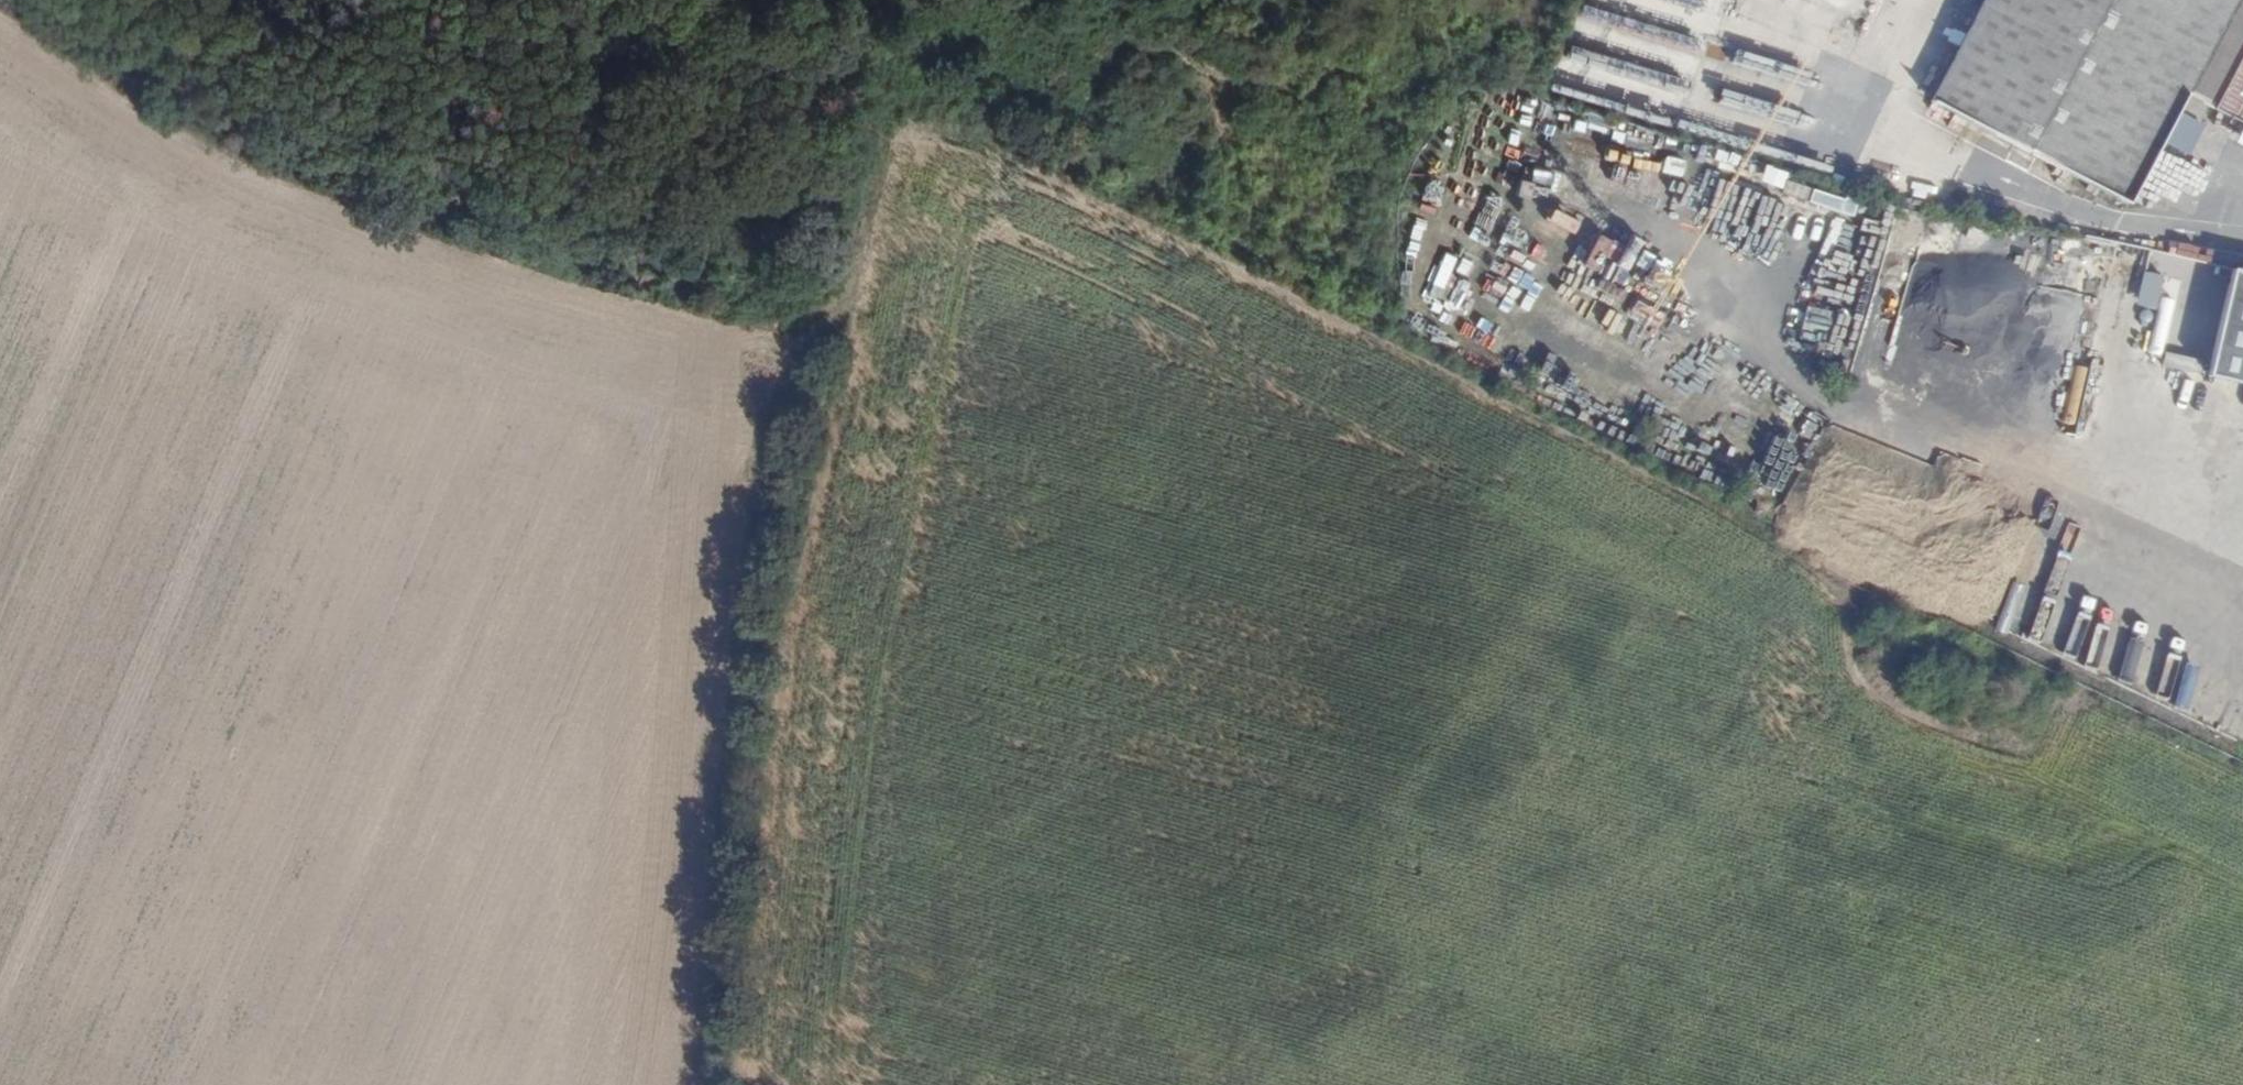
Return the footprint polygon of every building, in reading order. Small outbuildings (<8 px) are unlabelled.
[(1927,104),(2121,202),(2162,122),(2177,94),(2225,119),(2242,129),(2242,0),(1979,0),(1927,104)] [(2180,116),(2167,146),(2186,154),(2199,124),(2180,116)] [(2225,273),(2201,379),(2242,388),(2242,277),(2225,273)] [(1804,306),(1797,339),(1824,346),(1832,313),(1804,306)]
